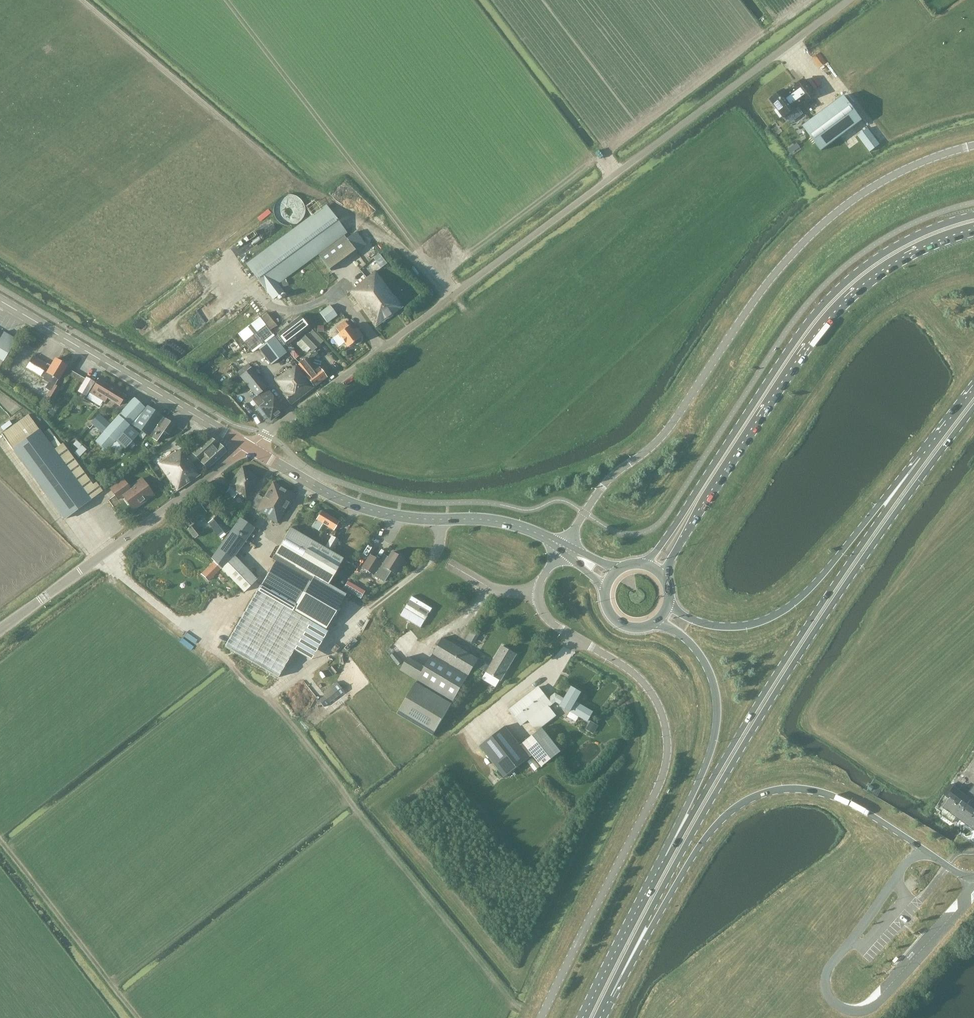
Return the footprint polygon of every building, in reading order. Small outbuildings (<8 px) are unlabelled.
[(802,80),(793,86),(785,93),(782,89),(769,100),(775,108),(773,111),(778,118),(781,116),(782,118),(796,107),(795,106),(804,100),(813,94),(802,80)] [(801,126),(820,151),(860,120),(842,96),(801,126)] [(878,144),(866,128),(857,136),(869,152),(878,144)] [(346,232),(326,205),(245,264),(265,291),(271,299),(283,291),(277,283),(346,232)] [(354,231),(345,238),(355,252),(364,245),(354,231)] [(353,283),(355,287),(349,291),(374,326),(401,307),(374,270),(364,277),(363,276),(353,283)] [(329,304),(319,312),(326,323),(337,315),(329,304)] [(271,338),(273,336),(258,317),(237,333),(252,352),(259,347),(271,338)] [(299,317),(277,334),(287,346),(309,329),(299,317)] [(337,334),(331,338),(337,346),(343,342),(347,347),(355,341),(357,342),(359,342),(362,340),(362,338),(362,336),(363,335),(359,329),(355,332),(352,330),(344,321),(335,328),(338,333),(337,333),(337,334)] [(311,330),(295,343),(296,345),(302,351),(306,352),(309,349),(312,352),(319,344),(322,342),(311,330)] [(15,339),(3,332),(1,335),(0,335),(0,365),(15,339)] [(271,339),(259,348),(270,362),(282,352),(271,339)] [(42,379),(48,383),(52,384),(54,385),(66,366),(54,358),(48,368),(44,366),(45,365),(31,357),(25,367),(43,378),(42,379)] [(326,377),(318,367),(313,370),(304,359),(297,365),(305,376),(314,387),(326,377)] [(264,403),(259,407),(269,420),(283,410),(247,363),(236,372),(254,396),(257,395),(264,403)] [(314,387),(305,376),(295,365),(289,369),(288,368),(273,379),(283,393),(281,394),(290,405),(314,387)] [(85,377),(77,391),(85,396),(94,382),(85,377)] [(106,399),(119,406),(123,408),(130,400),(124,396),(125,394),(97,378),(88,393),(104,403),(106,399)] [(59,389),(54,385),(52,384),(44,397),(52,401),(59,389)] [(108,449),(115,441),(129,425),(129,424),(144,408),(133,397),(130,400),(123,408),(109,423),(101,433),(94,441),(106,451),(108,449)] [(175,425),(146,405),(132,426),(156,441),(162,432),(168,435),(175,425)] [(89,423),(101,433),(109,423),(98,413),(89,423)] [(28,415),(1,434),(63,519),(101,490),(95,482),(92,484),(62,443),(59,445),(48,428),(42,433),(28,415)] [(122,447),(124,449),(138,434),(129,425),(115,441),(122,447)] [(208,438),(191,453),(206,470),(225,452),(217,444),(208,438)] [(76,448),(73,452),(78,457),(88,447),(84,443),(82,445),(81,444),(80,444),(75,440),(71,444),(76,448)] [(115,441),(108,449),(112,452),(115,449),(118,452),(122,447),(115,441)] [(174,451),(156,463),(176,491),(200,475),(182,448),(175,453),(174,451)] [(233,498),(236,493),(245,500),(260,479),(241,466),(231,480),(232,481),(229,487),(225,492),(233,498)] [(122,478),(109,488),(117,499),(122,496),(131,508),(142,500),(143,501),(152,495),(140,478),(128,486),(122,478)] [(272,482),(262,498),(256,494),(249,506),(263,514),(262,516),(276,524),(293,495),(272,482)] [(195,498),(180,509),(191,524),(206,512),(195,498)] [(332,531),(338,522),(320,511),(315,520),(311,527),(317,531),(322,524),(332,531)] [(217,515),(207,522),(220,539),(229,531),(217,515)] [(243,592),(255,580),(233,558),(254,528),(239,517),(211,558),(214,561),(220,569),(243,592)] [(194,524),(186,529),(194,538),(201,533),(194,524)] [(260,585),(224,647),(278,679),(310,622),(323,630),(328,621),(343,594),(327,584),(342,558),(289,528),(271,559),(274,561),(260,585)] [(338,540),(331,536),(325,547),(332,551),(338,540)] [(398,565),(402,567),(405,562),(402,560),(402,559),(399,556),(400,555),(399,553),(395,551),(393,551),(393,553),(391,552),(388,557),(385,555),(383,559),(382,558),(380,561),(370,555),(361,568),(384,581),(387,576),(390,571),(394,573),(398,565)] [(214,561),(207,568),(214,575),(220,569),(214,561)] [(357,596),(360,592),(349,585),(346,589),(357,596)] [(433,735),(475,666),(478,659),(442,637),(425,667),(407,656),(399,670),(416,680),(396,714),(433,735)] [(489,666),(478,659),(475,666),(500,681),(516,654),(501,645),(489,666)] [(323,696),(328,703),(343,691),(335,682),(323,691),(325,694),(323,696)] [(558,706),(586,722),(591,712),(574,702),(580,692),(571,687),(563,699),(554,694),(546,700),(537,687),(508,711),(520,726),(527,721),(535,731),(556,716),(549,707),(555,702),(559,704),(558,706)] [(504,726),(478,746),(503,777),(531,755),(539,766),(558,751),(541,728),(519,746),(504,726)] [(942,807),(955,817),(973,830),(973,788),(972,786),(969,791),(962,786),(958,790),(950,784),(943,794),(949,798),(942,807)]
